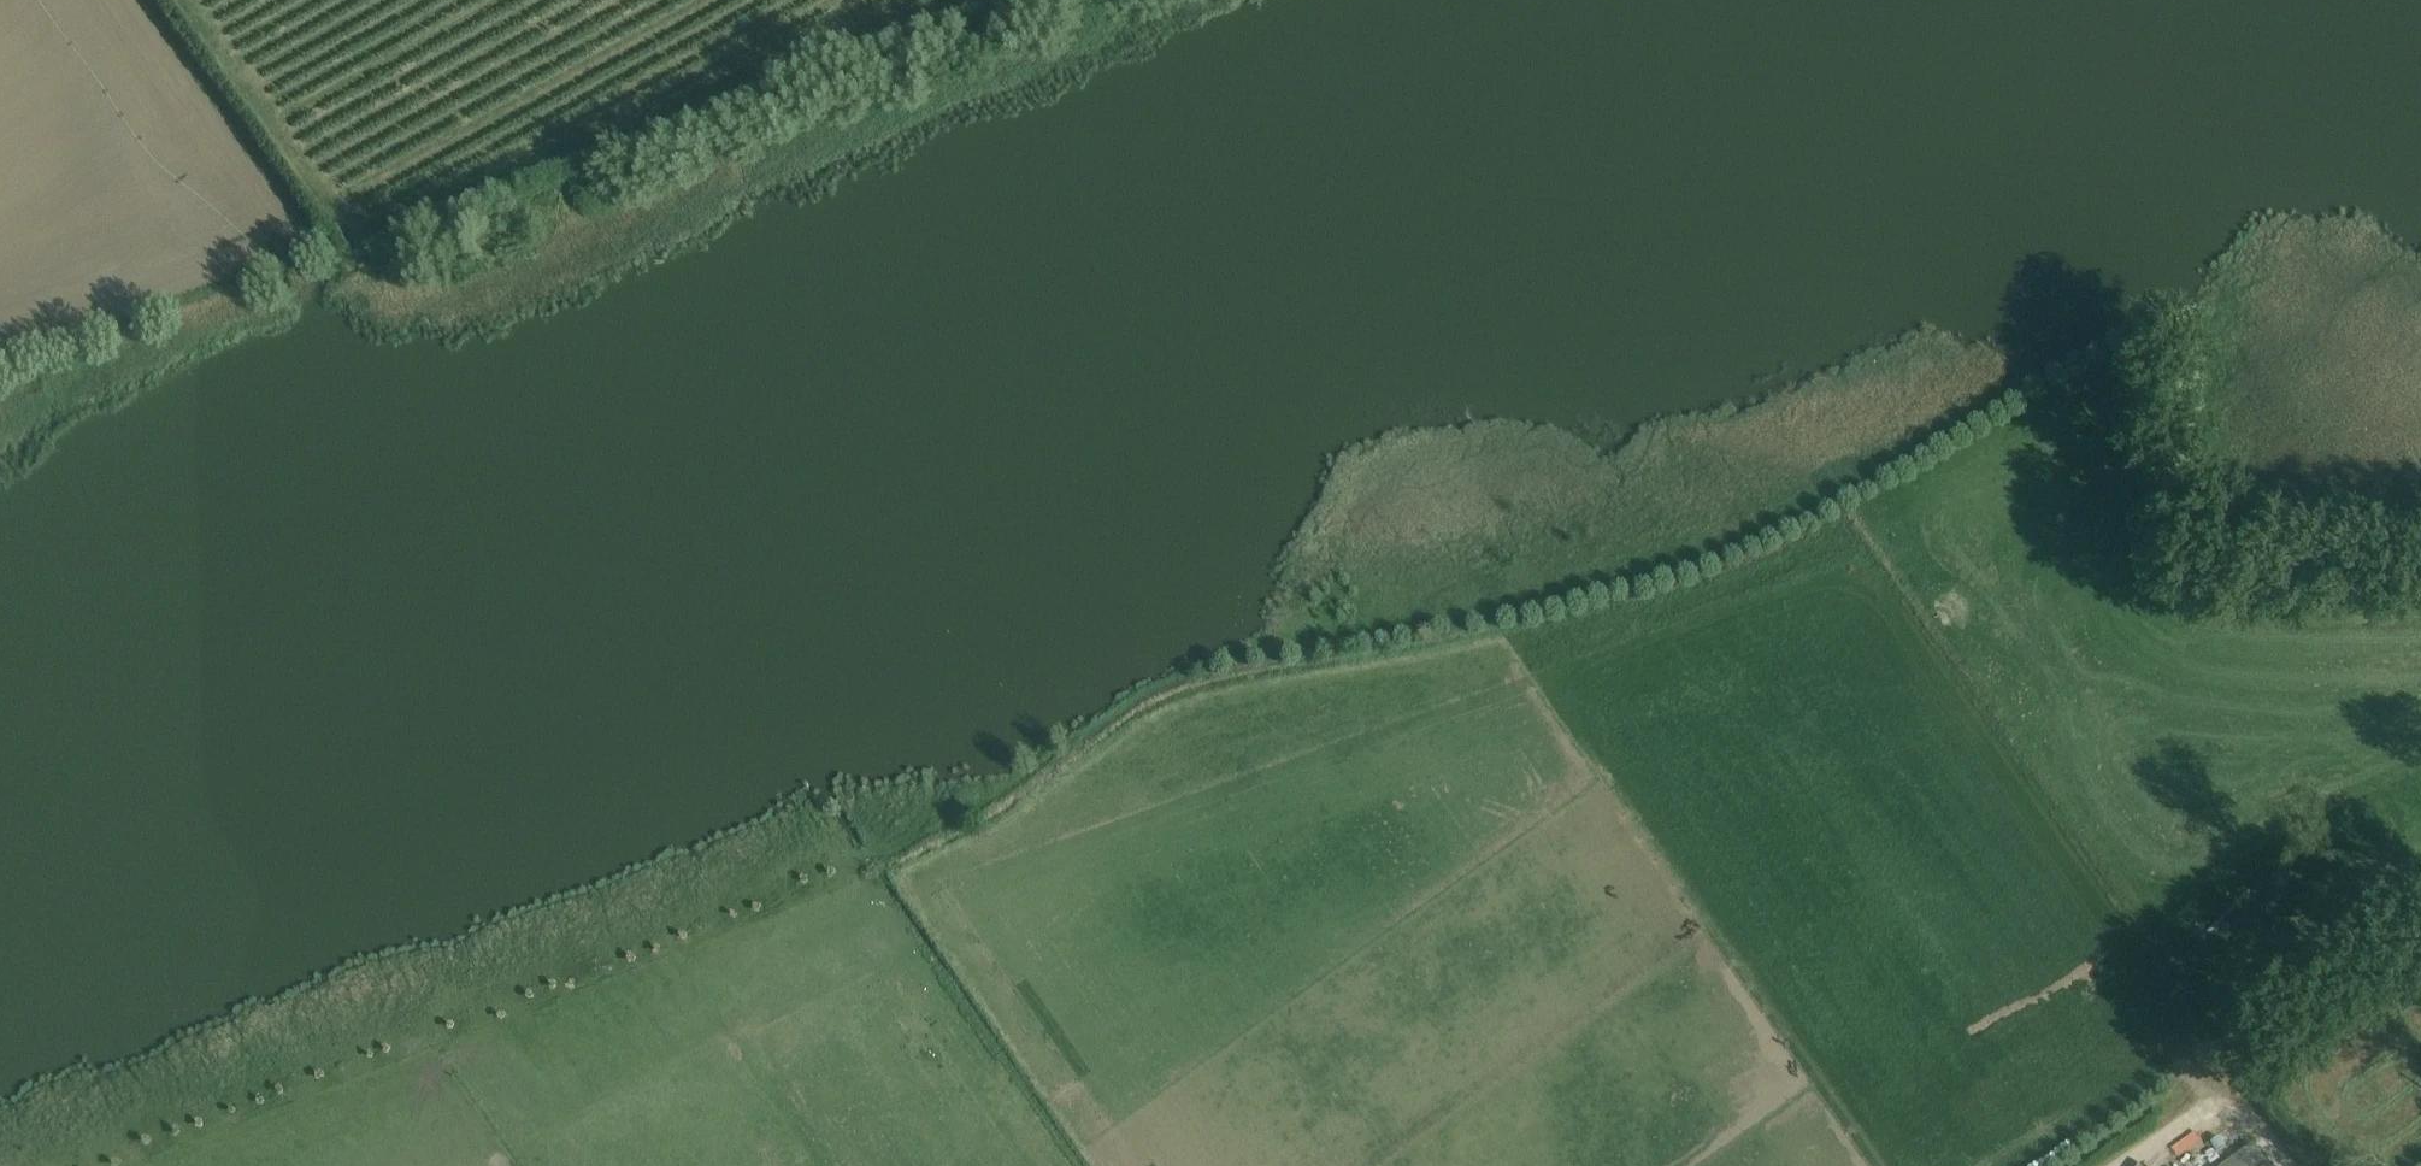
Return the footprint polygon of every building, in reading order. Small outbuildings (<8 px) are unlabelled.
[(2253,1144),(2222,1165),(2269,1165),(2253,1144)]
